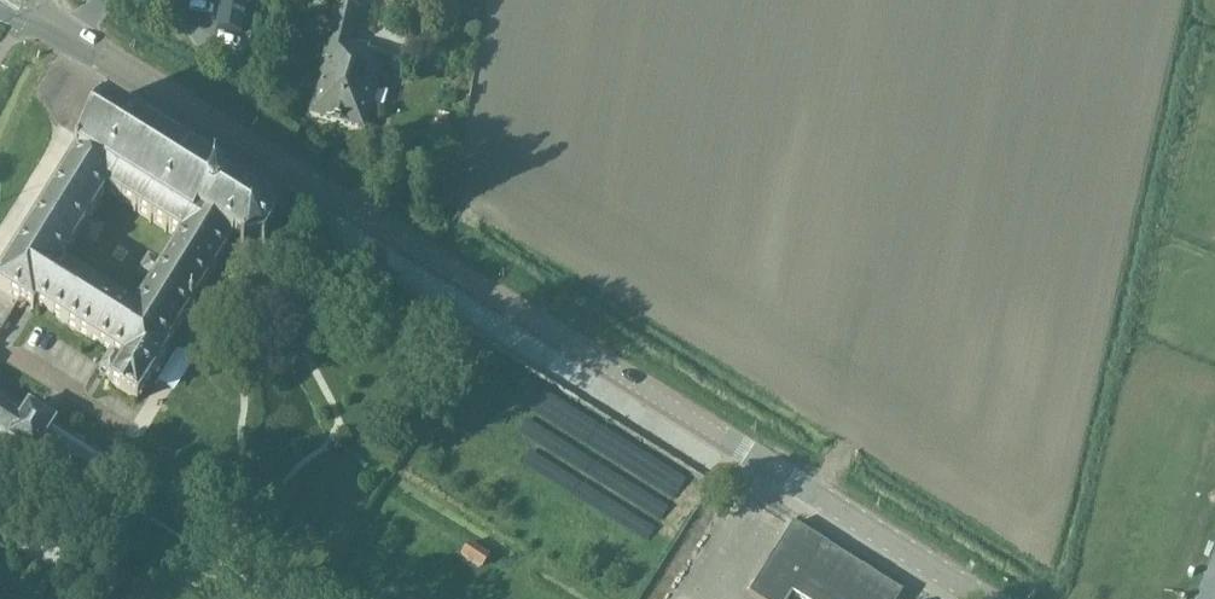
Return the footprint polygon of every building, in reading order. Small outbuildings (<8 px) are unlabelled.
[(216,27),(240,31),(245,0),(220,0),(216,27)] [(362,129),(381,57),(365,53),(365,48),(348,44),(352,26),(349,25),(353,9),(336,5),(308,115),(362,129)] [(483,25),(484,14),(469,11),(467,22),(483,25)] [(271,218),(217,184),(221,176),(105,102),(72,153),(74,155),(0,272),(0,292),(30,311),(34,305),(109,352),(98,369),(109,376),(106,381),(137,400),(168,351),(164,349),(232,245),(241,251),(260,247),(275,255),(282,250),(284,238),(273,232),(271,218)] [(453,187),(443,186),(440,205),(449,206),(453,187)] [(334,223),(340,207),(325,202),(319,217),(334,223)] [(6,438),(23,410),(0,395),(0,433),(6,438)] [(23,410),(6,438),(111,506),(120,491),(98,476),(107,462),(50,424),(52,421),(27,404),(23,410)] [(901,593),(794,524),(750,594),(758,598),(788,598),(792,592),(802,598),(898,598),(901,593)] [(70,532),(60,538),(68,550),(77,544),(70,532)] [(469,543),(461,555),(481,568),(489,555),(469,543)]
